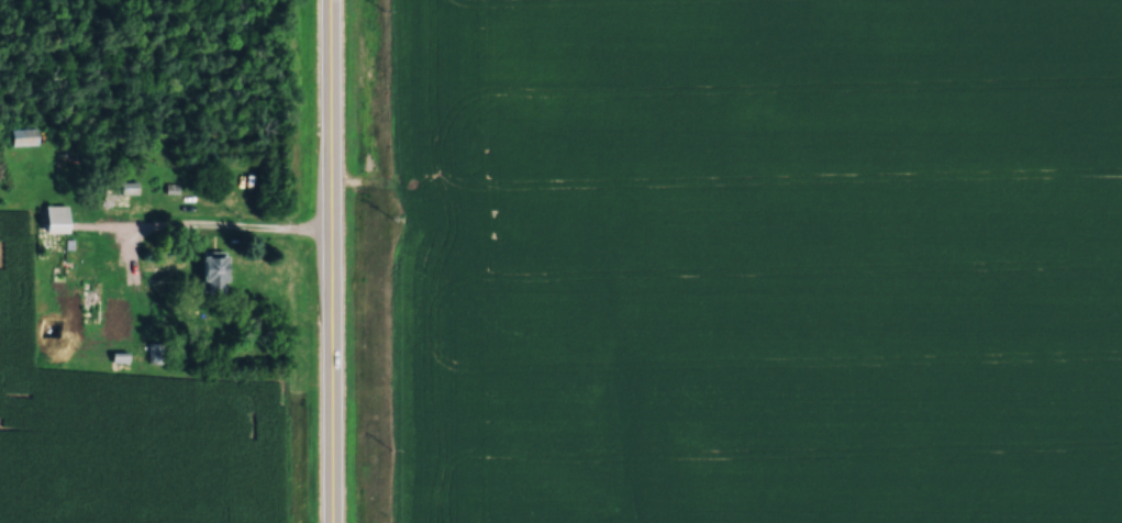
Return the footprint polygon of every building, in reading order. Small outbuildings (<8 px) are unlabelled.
[(66,229),(66,203),(38,203),(38,229),(66,229)] [(225,253),(195,253),(195,291),(225,291),(225,253)] [(82,297),(65,297),(65,321),(82,321),(82,297)] [(127,307),(104,307),(104,330),(127,330),(127,307)]
